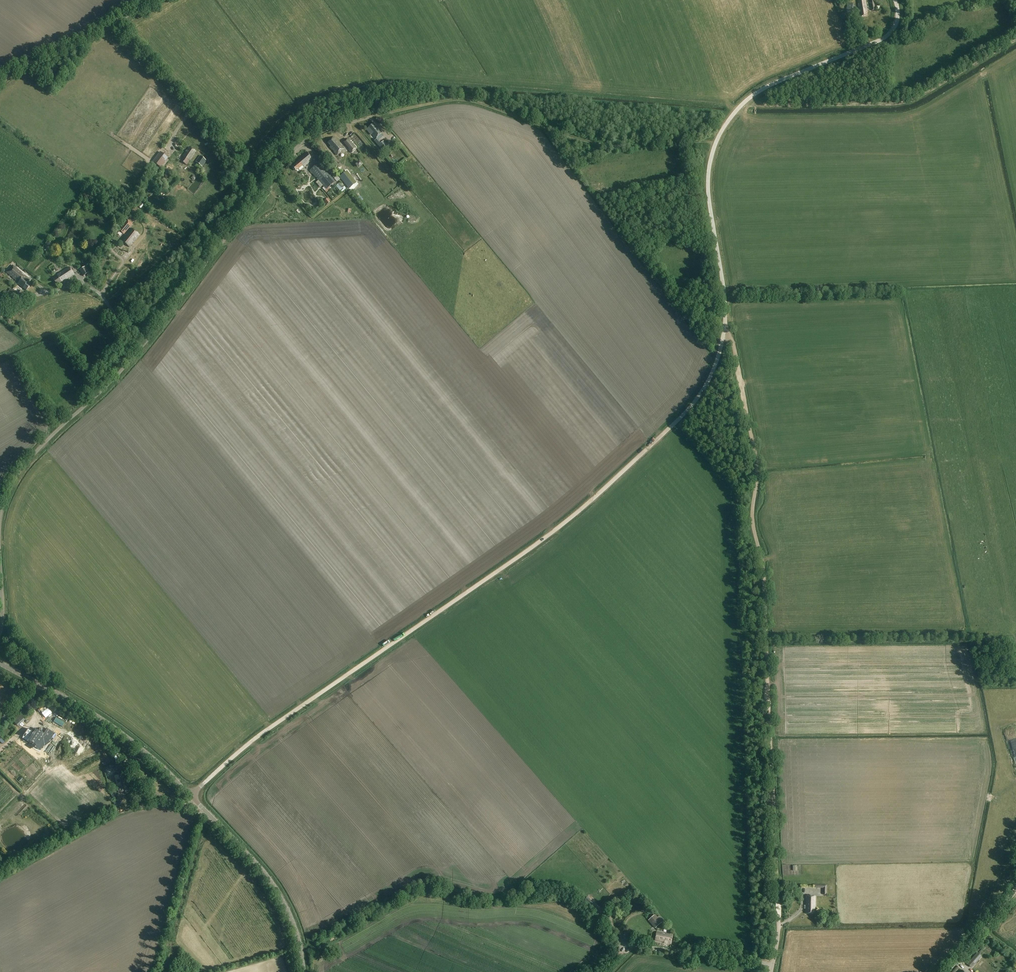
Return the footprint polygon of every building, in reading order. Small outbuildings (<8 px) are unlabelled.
[(867,15),(866,8),(865,0),(858,1),(859,13),(860,13),(859,13),(859,15),(862,15),(862,16),(867,15)] [(381,134),(382,133),(373,124),(366,130),(371,135),(371,134),(375,138),(376,138),(378,140),(382,136),(381,134)] [(329,147),(337,155),(344,149),(334,137),(328,143),(330,146),(329,147)] [(348,139),(344,143),(349,149),(352,153),(357,149),(349,139),(348,139)] [(328,158),(333,155),(324,142),(320,145),(328,158)] [(378,146),(384,153),(388,149),(383,143),(378,146)] [(180,162),(186,166),(189,161),(195,152),(189,148),(183,157),(180,162)] [(160,152),(153,162),(161,168),(168,158),(160,152)] [(296,171),(301,166),(303,165),(304,167),(312,160),(306,153),(300,157),(301,159),(299,161),(292,166),(296,171)] [(199,156),(195,162),(197,163),(202,166),(202,167),(206,161),(199,156)] [(310,171),(326,190),(335,182),(319,163),(310,171)] [(340,176),(338,177),(336,174),(334,176),(340,184),(344,181),(340,176)] [(127,219),(118,229),(124,234),(132,224),(127,219)] [(122,241),(122,242),(129,247),(132,243),(133,243),(139,235),(133,231),(130,229),(122,238),(123,239),(122,241)] [(23,288),(26,291),(32,285),(29,282),(30,281),(13,265),(6,273),(19,283),(18,285),(23,289),(23,288)] [(80,270),(83,276),(91,271),(87,266),(80,270)] [(52,279),(57,286),(74,275),(69,267),(52,279)] [(10,288),(6,294),(11,298),(15,293),(10,288)] [(20,715),(13,722),(17,726),(25,720),(20,715)] [(41,732),(51,739),(54,733),(44,727),(41,732)] [(19,739),(38,751),(45,740),(27,728),(19,739)] [(121,791),(121,792),(126,791),(125,790),(127,790),(122,774),(115,776),(117,785),(119,792),(121,791)] [(823,888),(823,894),(827,895),(827,885),(814,884),(814,888),(823,888)] [(814,914),(815,897),(815,895),(810,895),(806,895),(806,896),(806,906),(807,906),(806,909),(806,914),(814,914)] [(587,897),(585,900),(591,906),(594,903),(587,897)] [(655,928),(662,923),(655,915),(649,920),(655,928)] [(644,920),(640,923),(647,932),(650,929),(644,920)] [(671,944),(673,935),(657,932),(655,940),(667,942),(667,943),(671,944)] [(976,963),(982,956),(978,952),(972,959),(976,963)]
